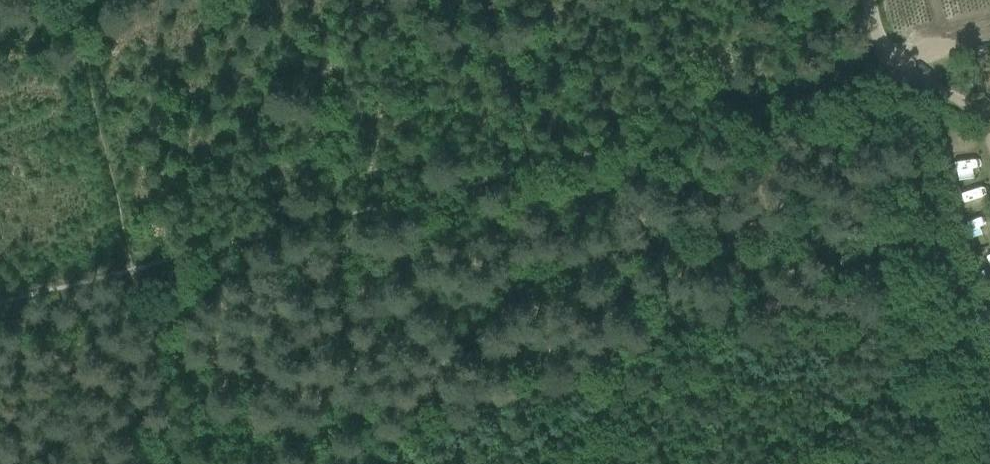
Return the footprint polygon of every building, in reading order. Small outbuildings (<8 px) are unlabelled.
[(989,245),(989,222),(972,226),(978,248),(989,245)]
